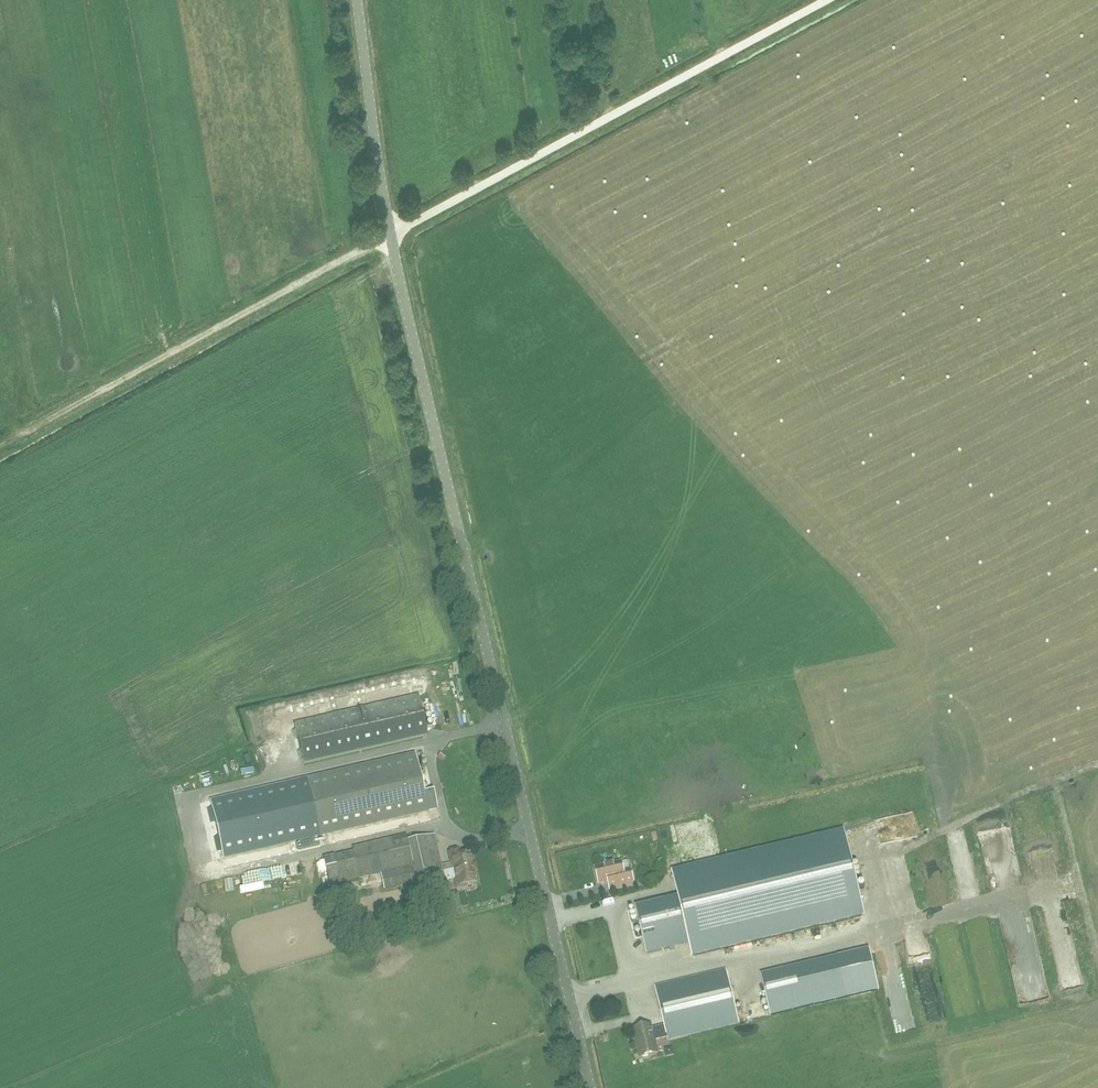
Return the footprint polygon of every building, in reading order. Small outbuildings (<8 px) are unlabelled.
[(418,695),(294,724),(304,763),(427,735),(418,695)] [(416,751),(210,798),(223,857),(437,808),(432,787),(424,789),(416,751)] [(354,854),(335,858),(323,861),(328,885),(381,872),(385,888),(417,881),(418,887),(454,879),(456,889),(466,887),(465,885),(475,882),(468,853),(460,855),(459,850),(449,852),(451,862),(452,861),(454,869),(442,872),(434,835),(408,841),(407,835),(353,848),(354,854)] [(804,839),(763,849),(769,873),(795,867),(790,848),(800,845),(802,851),(807,850),(804,839)] [(724,871),(727,884),(729,882),(742,878),(745,877),(749,875),(746,868),(752,863),(756,867),(762,862),(758,851),(752,857),(750,852),(740,855),(741,859),(736,863),(741,869),(736,873),(728,864),(719,867),(720,872),(724,871)] [(610,889),(622,886),(634,884),(630,870),(623,871),(621,862),(613,864),(612,862),(604,864),(605,866),(595,868),(599,884),(608,882),(610,889)] [(698,953),(869,918),(862,884),(860,884),(857,868),(688,903),(698,953)] [(310,881),(308,875),(296,878),(298,884),(310,881)] [(301,885),(303,890),(311,887),(309,881),(301,885)] [(409,917),(419,915),(416,902),(406,904),(409,917)] [(652,954),(691,944),(684,918),(651,927),(649,919),(643,920),(652,954)] [(768,983),(775,1016),(850,998),(840,956),(833,957),(832,952),(821,954),(820,950),(762,964),(767,983),(768,983)] [(668,1040),(739,1023),(726,969),(655,986),(665,1025),(651,1028),(650,1025),(633,1029),(640,1058),(657,1054),(654,1041),(667,1037),(668,1040)] [(897,972),(900,991),(910,990),(908,970),(897,972)]
